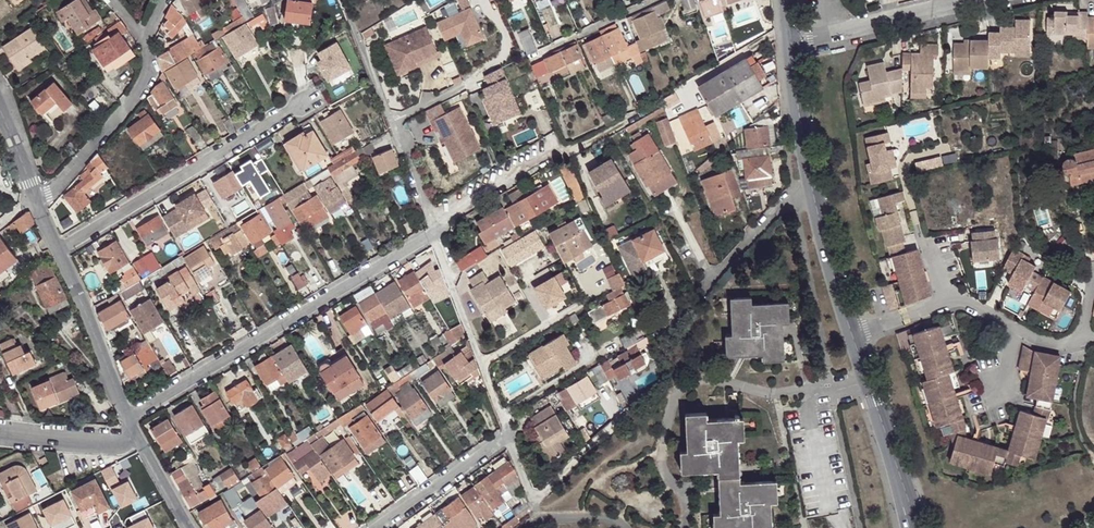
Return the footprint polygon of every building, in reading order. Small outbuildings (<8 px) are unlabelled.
[(62,8),(68,18),(78,33),(101,19),(95,9),(92,11),(88,3),(84,6),(80,0),(74,0),(62,8)] [(187,11),(195,6),(203,1),(202,0),(180,0),(187,11)] [(234,0),(224,0),(229,9),(236,5),(234,0)] [(236,5),(246,21),(254,17),(245,0),(234,0),(236,5)] [(293,0),(287,0),(284,19),(310,23),(313,1),(313,0),(295,0),(293,0)] [(626,18),(629,25),(634,23),(641,39),(645,50),(659,44),(655,33),(663,29),(658,17),(656,14),(659,13),(660,15),(670,10),(666,0),(664,0),(644,10),(626,18)] [(688,13),(696,10),(695,6),(696,6),(694,0),(683,0),(688,13)] [(703,11),(719,6),(720,12),(723,11),(722,7),(720,0),(699,0),(703,11)] [(203,1),(195,6),(197,10),(205,5),(203,1)] [(178,10),(171,5),(165,16),(168,19),(163,24),(170,30),(167,33),(172,38),(183,27),(187,22),(183,15),(177,11),(178,10)] [(616,14),(612,5),(600,11),(604,20),(616,14)] [(274,6),(266,8),(270,24),(279,21),(274,6)] [(719,6),(703,11),(705,18),(720,12),(719,6)] [(68,18),(62,8),(58,10),(65,20),(68,18)] [(470,8),(436,23),(443,40),(460,32),(464,30),(470,44),(483,38),(470,8)] [(1055,17),(1048,17),(1048,33),(1055,33),(1068,34),(1073,34),(1073,38),(1088,39),(1088,16),(1088,12),(1079,12),(1079,15),(1068,15),(1068,11),(1055,11),(1055,17)] [(262,29),(268,28),(267,20),(263,14),(248,22),(251,26),(258,22),(262,29)] [(224,26),(227,32),(240,24),(236,19),(224,26)] [(1001,27),(1001,33),(989,32),(989,41),(989,57),(1002,58),(1002,52),(1015,52),(1015,48),(1031,48),(1031,21),(1016,20),(1016,28),(1001,27)] [(115,66),(116,68),(135,55),(121,35),(128,30),(121,21),(95,39),(100,45),(115,66)] [(187,22),(183,27),(188,36),(193,33),(187,22)] [(258,44),(245,23),(223,36),(237,58),(258,44)] [(609,33),(602,36),(611,55),(615,64),(633,56),(639,53),(639,52),(636,42),(627,47),(618,28),(617,29),(615,24),(614,24),(607,28),(606,28),(609,33)] [(94,37),(102,31),(100,26),(78,41),(81,46),(94,37)] [(2,47),(15,67),(30,57),(28,54),(33,51),(35,54),(46,47),(32,27),(2,47)] [(426,27),(392,42),(403,68),(437,53),(426,27)] [(519,27),(515,29),(527,55),(538,50),(528,29),(521,32),(519,27)] [(663,29),(655,33),(659,44),(660,46),(671,42),(666,28),(663,29)] [(464,30),(460,32),(466,45),(470,44),(464,30)] [(205,44),(198,32),(194,34),(201,46),(205,44)] [(170,48),(171,50),(158,57),(162,71),(191,54),(201,47),(201,46),(194,34),(193,33),(188,36),(170,48)] [(600,71),(615,64),(611,55),(602,36),(583,45),(591,63),(595,62),(600,71)] [(641,39),(635,41),(636,42),(639,52),(645,50),(641,39)] [(964,44),(954,43),(954,70),(972,71),(972,68),(989,68),(989,57),(989,41),(971,40),(971,44),(964,44)] [(195,53),(198,58),(197,59),(206,74),(227,61),(215,41),(195,53)] [(392,42),(384,45),(398,76),(439,57),(437,53),(403,68),(392,42)] [(552,56),(531,66),(536,78),(552,70),(565,64),(566,64),(581,57),(582,56),(577,44),(575,45),(574,43),(574,42),(554,51),(551,52),(552,54),(552,56)] [(732,44),(726,47),(729,54),(735,51),(732,44)] [(920,53),(902,53),(902,68),(901,70),(911,70),(910,92),(926,93),(926,88),(933,88),(933,55),(937,54),(938,44),(920,44),(920,53)] [(108,72),(115,66),(100,45),(93,49),(108,72)] [(1030,56),(1031,48),(1015,48),(1015,52),(1015,56),(1030,56)] [(642,60),(643,63),(649,61),(645,51),(640,53),(642,60)] [(639,53),(633,56),(635,63),(642,60),(640,53),(639,53)] [(15,67),(18,70),(32,61),(30,57),(15,67)] [(581,57),(566,64),(571,74),(585,67),(581,57)] [(198,76),(187,58),(165,71),(176,89),(185,84),(198,76)] [(86,76),(71,59),(64,66),(78,82),(86,76)] [(746,59),(698,87),(705,98),(715,116),(721,112),(740,101),(763,87),(759,80),(750,66),(750,65),(746,59)] [(758,61),(750,65),(750,66),(759,80),(767,75),(758,61)] [(884,62),(866,66),(870,80),(858,83),(863,106),(886,101),(885,97),(901,92),(901,70),(902,68),(891,71),(892,77),(888,78),(886,72),(884,62)] [(565,64),(552,70),(553,73),(566,67),(565,64)] [(500,69),(485,76),(489,87),(483,90),(485,94),(481,96),(491,118),(482,122),(488,137),(518,124),(514,115),(520,113),(500,69)] [(201,82),(198,76),(185,84),(188,90),(201,82)] [(287,92),(280,80),(273,85),(280,97),(287,92)] [(151,94),(148,96),(147,98),(154,110),(159,107),(164,113),(178,104),(163,81),(163,82),(155,86),(157,89),(151,92),(151,94)] [(54,82),(31,102),(42,114),(47,110),(56,102),(60,106),(64,110),(72,104),(54,82)] [(211,88),(208,82),(202,86),(205,92),(211,88)] [(698,87),(693,90),(700,101),(705,98),(698,87)] [(60,106),(56,102),(47,110),(50,114),(60,106)] [(664,110),(662,106),(626,127),(628,132),(645,122),(644,121),(664,110)] [(459,108),(430,122),(436,133),(439,132),(442,138),(445,143),(454,163),(480,150),(459,108)] [(697,108),(678,117),(693,150),(712,141),(705,125),(697,108)] [(354,132),(340,109),(320,121),(333,144),(354,132)] [(234,112),(228,116),(229,118),(236,130),(245,125),(239,114),(236,115),(234,112)] [(612,112),(602,117),(606,125),(616,121),(612,112)] [(749,128),(745,128),(747,148),(770,145),(767,126),(766,118),(764,113),(753,122),(754,123),(749,125),(749,128)] [(160,130),(149,114),(128,129),(140,144),(160,130)] [(236,130),(229,118),(223,122),(230,134),(236,130)] [(665,146),(676,143),(667,118),(656,122),(665,146)] [(712,122),(705,125),(712,141),(719,138),(712,122)] [(202,137),(195,125),(187,129),(195,141),(202,137)] [(773,125),(767,126),(770,145),(776,144),(773,125)] [(516,144),(538,135),(534,126),(512,135),(516,144)] [(160,130),(140,144),(144,150),(164,135),(160,130)] [(303,136),(301,133),(286,142),(303,170),(328,154),(313,130),(306,134),(303,136)] [(635,140),(634,141),(638,148),(628,154),(654,197),(678,182),(647,133),(642,136),(639,132),(632,136),(635,140)] [(866,163),(871,183),(892,178),(889,168),(885,150),(883,143),(890,142),(887,132),(864,137),(870,162),(866,163)] [(380,138),(371,143),(373,146),(382,141),(380,138)] [(371,143),(356,151),(361,159),(362,161),(369,158),(367,155),(374,152),(373,150),(375,148),(373,146),(371,143)] [(356,151),(352,145),(337,154),(340,159),(356,151)] [(768,147),(736,152),(737,159),(743,159),(748,189),(773,185),(768,147)] [(399,165),(392,149),(373,156),(379,173),(399,165)] [(885,150),(889,168),(896,166),(891,149),(885,150)] [(1072,185),(1093,180),(1093,149),(1071,154),(1071,158),(1068,159),(1066,160),(1064,161),(1062,163),(1061,165),(1061,167),(1061,169),(1062,171),(1063,173),(1065,174),(1066,175),(1068,176),(1070,177),(1072,185)] [(341,161),(328,168),(331,174),(333,176),(340,189),(345,186),(338,175),(337,176),(336,175),(342,170),(346,177),(355,171),(352,165),(361,159),(356,151),(341,161)] [(80,177),(83,180),(64,196),(77,212),(91,201),(84,192),(103,176),(100,173),(108,167),(98,153),(86,166),(89,169),(80,177)] [(340,159),(337,154),(330,158),(333,164),(340,159)] [(281,189),(260,155),(243,164),(252,180),(262,175),(265,180),(267,179),(275,193),(281,189)] [(612,158),(588,172),(604,198),(627,184),(612,158)] [(709,158),(697,168),(701,173),(713,163),(709,158)] [(569,162),(559,166),(572,194),(573,193),(577,203),(585,198),(569,162)] [(328,168),(309,179),(313,185),(331,174),(328,168)] [(731,169),(702,180),(715,215),(735,208),(731,197),(741,194),(731,169)] [(243,187),(232,171),(215,181),(220,189),(218,190),(223,199),(243,187)] [(343,196),(330,176),(314,186),(326,207),(343,196)] [(285,194),(283,195),(286,201),(287,203),(308,191),(307,189),(313,185),(309,179),(285,194)] [(508,195),(513,204),(534,193),(528,183),(508,195)] [(505,209),(515,226),(558,202),(548,184),(534,193),(513,204),(505,209)] [(604,198),(601,200),(605,206),(631,190),(627,184),(604,198)] [(345,186),(340,189),(343,194),(350,191),(346,185),(345,186)] [(356,201),(350,191),(343,194),(350,205),(356,201)] [(905,200),(903,191),(878,198),(882,215),(875,217),(879,230),(881,229),(886,246),(887,245),(890,256),(892,255),(904,252),(901,241),(904,241),(898,218),(895,219),(893,213),(895,212),(896,210),(895,203),(905,200)] [(178,208),(163,217),(175,237),(195,226),(191,219),(205,211),(195,194),(176,205),(178,208)] [(323,206),(316,194),(292,209),(300,221),(307,216),(313,226),(328,216),(322,207),(323,206)] [(283,195),(265,206),(272,218),(275,224),(278,230),(279,229),(292,222),(289,217),(285,210),(281,204),(286,201),(283,195)] [(343,196),(326,207),(329,212),(346,202),(343,196)] [(878,198),(870,200),(875,217),(882,215),(878,198)] [(485,236),(482,237),(489,250),(500,244),(498,240),(502,238),(500,235),(515,226),(505,209),(503,206),(477,221),(482,230),(485,236)] [(17,226),(21,232),(34,222),(29,211),(27,211),(6,227),(10,232),(17,226)] [(205,211),(191,219),(195,226),(209,217),(205,211)] [(241,219),(238,213),(226,221),(229,226),(241,219)] [(259,215),(244,224),(242,225),(253,243),(270,232),(259,215)] [(168,232),(158,216),(137,228),(147,245),(168,232)] [(300,221),(298,221),(301,226),(304,231),(313,226),(307,216),(300,221)] [(574,220),(549,232),(555,245),(564,240),(573,257),(574,257),(582,253),(582,251),(592,246),(584,229),(580,231),(574,220)] [(292,222),(279,229),(282,234),(295,227),(292,222)] [(210,240),(215,249),(220,246),(225,253),(231,250),(233,254),(242,249),(242,248),(249,244),(239,227),(238,224),(210,240)] [(613,225),(603,230),(608,239),(617,235),(613,225)] [(304,231),(301,226),(296,229),(299,235),(304,232),(304,231)] [(654,229),(619,246),(635,279),(649,272),(646,266),(643,261),(660,253),(662,258),(665,263),(670,261),(665,250),(654,229)] [(535,230),(519,240),(522,244),(505,254),(512,265),(530,254),(528,251),(542,242),(535,230)] [(518,231),(510,235),(513,240),(521,236),(518,231)] [(972,242),(974,261),(1001,259),(999,240),(997,240),(996,231),(974,232),(974,242),(972,242)] [(280,243),(275,234),(271,236),(276,245),(280,243)] [(0,236),(0,272),(18,259),(0,236)] [(564,240),(555,245),(564,263),(574,258),(574,257),(573,257),(564,240)] [(121,279),(126,288),(139,280),(140,280),(142,279),(132,264),(130,265),(128,262),(116,241),(98,251),(110,272),(121,266),(126,275),(121,278),(121,279)] [(186,261),(198,282),(212,274),(208,267),(215,263),(204,245),(184,257),(186,261)] [(481,245),(470,252),(476,262),(476,263),(488,256),(481,245)] [(931,295),(917,248),(904,252),(892,255),(895,269),(900,287),(896,288),(900,305),(931,295)] [(1026,255),(1015,249),(1005,268),(1015,273),(1009,283),(1024,291),(1027,285),(1035,290),(1042,276),(1034,272),(1037,266),(1023,259),(1026,255)] [(470,252),(455,261),(461,271),(476,262),(470,252)] [(585,257),(582,253),(574,257),(574,258),(576,261),(585,257)] [(660,253),(643,261),(646,266),(662,258),(660,253)] [(155,271),(158,277),(186,261),(184,257),(182,255),(155,271)] [(890,256),(886,257),(889,270),(895,269),(892,255),(890,256)] [(151,268),(144,257),(134,263),(140,273),(151,268)] [(432,261),(415,273),(430,297),(444,291),(446,294),(446,296),(449,295),(448,290),(439,269),(435,270),(432,261)] [(67,298),(50,262),(35,270),(29,275),(31,279),(34,278),(47,307),(67,298)] [(168,275),(171,279),(157,288),(170,310),(185,300),(201,290),(186,266),(179,270),(178,269),(168,275)] [(414,271),(398,280),(414,307),(430,297),(415,273),(414,271)] [(473,287),(470,288),(485,314),(503,303),(505,307),(516,300),(500,275),(485,284),(484,282),(489,279),(483,271),(469,280),(473,287)] [(306,285),(298,272),(291,277),(299,289),(306,285)] [(619,273),(609,278),(614,290),(625,285),(619,273)] [(554,276),(534,288),(546,308),(566,296),(554,276)] [(1070,291),(1043,276),(1042,276),(1035,290),(1027,303),(1038,309),(1043,300),(1054,306),(1060,309),(1070,291)] [(116,282),(121,291),(126,288),(121,279),(116,282)] [(120,292),(124,300),(143,289),(139,280),(126,288),(121,291),(120,292)] [(395,281),(375,293),(394,324),(413,312),(395,281)] [(893,282),(883,285),(885,295),(896,292),(893,282)] [(621,288),(607,295),(609,301),(588,312),(594,323),(630,304),(621,288)] [(220,298),(214,289),(205,294),(211,304),(220,298)] [(444,291),(430,297),(432,301),(446,294),(444,291)] [(375,292),(358,303),(374,328),(383,322),(387,329),(394,324),(375,293),(375,292)] [(896,292),(885,295),(889,308),(899,305),(896,292)] [(111,305),(98,312),(108,329),(116,325),(119,329),(133,321),(130,317),(131,316),(117,293),(107,299),(109,301),(111,305)] [(735,312),(731,312),(732,335),(725,335),(725,341),(725,342),(729,341),(730,356),(731,356),(763,355),(763,361),(780,360),(779,346),(783,346),(783,339),(782,324),(789,323),(789,318),(789,317),(785,317),(784,302),(783,303),(751,304),(751,297),(735,298),(734,298),(735,312)] [(47,307),(50,313),(70,304),(67,298),(47,307)] [(147,299),(161,322),(164,321),(150,298),(147,299)] [(104,300),(96,305),(97,307),(109,301),(107,299),(104,300)] [(161,322),(147,299),(130,310),(144,333),(161,322)] [(1054,306),(1043,300),(1038,309),(1049,315),(1054,306)] [(503,303),(485,314),(490,322),(508,311),(505,307),(503,303)] [(356,305),(339,316),(348,330),(361,322),(363,325),(367,323),(356,305)] [(575,313),(569,316),(574,324),(579,320),(575,313)] [(348,330),(351,335),(364,327),(363,325),(361,322),(348,330)] [(383,322),(374,328),(378,335),(387,329),(383,322)] [(461,323),(449,329),(455,339),(457,342),(466,336),(461,323)] [(938,324),(912,332),(915,341),(920,355),(924,369),(927,378),(947,371),(952,370),(946,350),(944,344),(938,324)] [(644,327),(633,333),(637,342),(648,336),(644,327)] [(449,329),(443,333),(449,343),(455,339),(449,329)] [(633,333),(621,339),(626,348),(637,342),(633,333)] [(563,334),(530,353),(543,376),(562,364),(566,370),(576,363),(566,345),(569,344),(563,334)] [(13,338),(0,344),(0,346),(13,374),(36,363),(30,350),(25,352),(21,345),(17,347),(13,338)] [(150,344),(147,340),(135,346),(136,348),(138,351),(150,344)] [(915,341),(910,342),(915,357),(920,355),(915,341)] [(944,344),(946,350),(953,348),(953,347),(959,345),(958,341),(952,343),(951,341),(944,344)] [(134,352),(116,363),(126,390),(148,376),(147,374),(150,371),(146,364),(158,358),(150,344),(138,351),(136,348),(136,349),(138,352),(135,353),(134,352)] [(292,344),(273,356),(289,382),(308,370),(292,344)] [(1033,350),(1023,345),(1017,369),(1018,369),(1017,372),(1028,374),(1025,395),(1035,398),(1050,401),(1060,355),(1033,350)] [(452,346),(447,349),(452,357),(456,353),(452,346)] [(609,359),(600,364),(608,379),(616,375),(619,379),(630,372),(632,375),(648,365),(650,358),(646,352),(641,354),(637,346),(617,357),(621,364),(613,368),(609,361),(609,359)] [(443,363),(457,381),(478,367),(471,349),(466,352),(464,348),(452,357),(447,349),(439,354),(432,358),(436,364),(438,366),(443,363)] [(319,369),(320,371),(338,399),(365,382),(346,354),(331,363),(330,362),(329,362),(328,362),(326,361),(324,362),(322,363),(321,364),(320,365),(319,367),(319,369)] [(920,355),(915,357),(919,371),(924,369),(920,355)] [(272,356),(256,366),(266,384),(277,377),(281,383),(286,380),(272,356)] [(186,367),(190,364),(186,357),(182,359),(186,367)] [(617,357),(609,361),(613,368),(621,364),(617,357)] [(429,369),(436,364),(432,358),(425,363),(429,369)] [(169,359),(161,364),(168,376),(177,370),(174,365),(173,366),(169,359)] [(412,362),(396,372),(400,378),(409,373),(419,366),(416,361),(413,363),(412,362)] [(409,373),(413,379),(414,379),(429,369),(425,363),(419,366),(409,373)] [(392,364),(385,368),(393,382),(400,378),(396,372),(392,364)] [(600,364),(592,368),(600,383),(608,379),(600,364)] [(480,374),(478,367),(457,381),(459,385),(465,381),(467,384),(480,374)] [(952,370),(947,371),(951,386),(958,384),(953,369),(952,370)] [(438,371),(423,382),(436,400),(451,390),(438,371)] [(929,402),(936,425),(939,424),(942,434),(949,432),(962,428),(963,425),(963,424),(962,420),(961,417),(954,396),(953,392),(951,386),(947,371),(927,378),(922,379),(929,402)] [(32,387),(40,409),(59,401),(58,398),(69,393),(71,396),(79,392),(73,378),(67,380),(64,372),(49,378),(49,380),(32,387)] [(400,378),(387,387),(387,388),(392,394),(401,388),(400,386),(413,379),(409,373),(400,378)] [(587,376),(559,393),(563,399),(560,401),(566,410),(577,404),(597,392),(587,376)] [(266,384),(270,390),(281,383),(277,377),(266,384)] [(384,377),(376,381),(380,387),(387,382),(384,377)] [(245,380),(228,391),(234,401),(242,397),(247,405),(261,397),(256,388),(252,391),(245,380)] [(399,404),(387,388),(365,405),(377,420),(393,408),(399,404)] [(414,388),(399,399),(412,418),(427,407),(414,388)] [(451,390),(436,400),(441,407),(456,396),(451,390)] [(215,391),(201,399),(204,404),(205,407),(203,409),(215,429),(232,419),(215,391)] [(597,392),(577,404),(581,409),(600,398),(597,392)] [(71,396),(69,393),(58,398),(59,401),(59,402),(71,397),(71,396)] [(1007,449),(1014,453),(1025,456),(1033,459),(1045,418),(1046,419),(1049,410),(1050,401),(1035,398),(1034,406),(1032,413),(1019,409),(1014,424),(1013,430),(1007,449)] [(352,421),(350,417),(365,408),(361,403),(337,419),(341,424),(343,427),(352,421)] [(192,404),(174,415),(185,435),(186,434),(193,430),(199,439),(209,433),(204,424),(192,404)] [(393,408),(400,417),(405,413),(399,404),(393,408)] [(535,425),(534,426),(542,440),(538,443),(549,462),(560,455),(552,442),(568,433),(551,405),(531,418),(535,425)] [(427,407),(412,418),(417,425),(432,414),(427,407)] [(350,427),(363,447),(373,440),(378,447),(385,441),(381,435),(367,415),(363,411),(353,418),(356,423),(350,427)] [(689,413),(690,427),(686,428),(687,450),(680,450),(680,457),(684,457),(685,471),(718,470),(718,477),(722,476),(723,491),(719,491),(720,513),(713,514),(714,520),(718,520),(718,527),(768,527),(767,525),(772,524),(771,502),(778,502),(777,495),(773,495),(772,481),(740,483),(739,476),(735,476),(734,461),(738,461),(737,439),(744,438),(744,433),(744,432),(740,432),(739,417),(706,419),(706,412),(689,413)] [(400,417),(405,424),(410,420),(405,413),(400,417)] [(168,419),(152,429),(165,451),(182,441),(168,419)] [(308,440),(319,456),(321,455),(321,454),(331,448),(322,436),(341,424),(337,419),(318,431),(314,433),(306,438),(308,440)] [(962,428),(949,432),(953,447),(957,435),(961,436),(964,427),(963,425),(962,428)] [(293,430),(287,433),(295,446),(306,438),(314,433),(309,426),(296,435),(293,430)] [(193,430),(186,434),(192,443),(199,439),(193,430)] [(552,442),(560,455),(566,451),(561,442),(570,437),(568,433),(552,442)] [(285,435),(279,439),(284,447),(290,443),(285,435)] [(975,440),(971,439),(961,436),(957,435),(953,447),(949,461),(990,473),(993,462),(1003,465),(1004,462),(1010,463),(1014,453),(1007,449),(999,447),(975,440)] [(331,448),(321,454),(321,455),(333,472),(355,457),(354,455),(360,452),(349,436),(343,440),(343,439),(331,448)] [(310,468),(319,481),(331,473),(319,456),(308,440),(287,454),(301,474),(310,468)] [(373,440),(363,447),(368,454),(378,447),(373,440)] [(195,459),(191,452),(173,462),(177,469),(186,463),(195,459)] [(1014,453),(1010,463),(1015,465),(1024,462),(1025,456),(1014,453)] [(40,460),(43,466),(48,462),(45,456),(40,460)] [(256,457),(246,463),(250,470),(260,464),(256,457)] [(281,457),(264,470),(277,488),(293,476),(294,475),(281,457)] [(355,457),(333,472),(337,477),(358,462),(355,457)] [(496,470),(488,476),(501,494),(507,489),(506,487),(518,479),(515,469),(509,461),(508,462),(504,457),(492,465),(496,470)] [(177,469),(170,473),(190,508),(216,493),(215,493),(211,485),(210,483),(203,487),(196,474),(199,472),(192,461),(187,464),(186,463),(177,469)] [(17,511),(30,505),(25,496),(28,495),(37,490),(27,471),(26,469),(24,467),(23,466),(21,465),(19,465),(17,465),(15,465),(13,466),(0,473),(0,480),(2,484),(6,482),(17,501),(13,503),(17,511)] [(111,466),(101,470),(110,487),(120,482),(111,466)] [(212,479),(213,481),(210,483),(211,485),(215,493),(227,486),(228,488),(240,481),(231,466),(212,479)] [(262,467),(252,473),(256,480),(252,482),(262,497),(256,501),(261,509),(267,517),(287,503),(277,488),(264,470),(262,467)] [(293,476),(277,488),(281,493),(297,482),(293,476)] [(488,476),(474,486),(487,505),(490,503),(490,504),(494,502),(497,506),(505,501),(501,494),(488,476)] [(71,490),(81,511),(93,505),(98,513),(111,506),(95,477),(71,490)] [(507,489),(501,494),(505,501),(517,492),(521,503),(526,500),(518,479),(506,487),(507,489)] [(228,488),(222,492),(232,509),(242,504),(234,490),(244,484),(241,480),(240,481),(228,488)] [(6,482),(2,484),(13,503),(17,501),(6,482)] [(474,486),(461,495),(468,506),(478,519),(483,515),(486,520),(494,514),(487,505),(474,486)] [(435,513),(446,527),(462,527),(465,526),(462,521),(471,514),(466,507),(468,506),(461,495),(435,513)] [(198,512),(206,527),(220,527),(225,525),(234,520),(222,499),(198,512)] [(521,503),(511,510),(516,516),(518,520),(530,511),(526,500),(521,503)] [(93,505),(81,511),(86,519),(98,513),(93,505)] [(261,509),(244,520),(249,527),(267,527),(272,524),(267,517),(264,513),(261,509)] [(30,513),(7,524),(8,527),(37,527),(30,513)] [(415,527),(445,527),(435,514),(415,527)] [(471,514),(462,521),(465,526),(475,519),(471,514)] [(503,527),(504,527),(512,527),(520,522),(518,520),(516,516),(503,527)]
